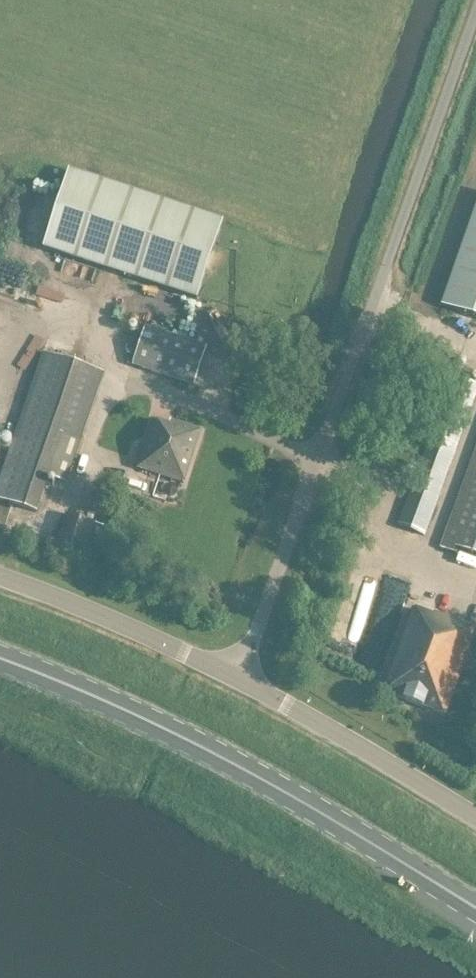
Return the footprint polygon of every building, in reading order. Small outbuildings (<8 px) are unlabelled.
[(69,170),(43,247),(196,297),(222,221),(69,170)] [(475,322),(475,212),(441,310),(475,322)] [(17,280),(20,291),(39,287),(37,276),(17,280)] [(133,365),(194,384),(206,345),(146,326),(133,365)] [(36,511),(48,476),(65,481),(81,434),(103,372),(86,366),(43,351),(0,478),(0,499),(36,511)] [(16,387),(28,390),(37,362),(25,358),(16,387)] [(466,381),(452,376),(398,525),(424,535),(475,394),(475,385),(466,381)] [(161,387),(158,396),(178,402),(181,393),(161,387)] [(138,467),(183,482),(200,430),(170,420),(169,424),(153,419),(138,467)] [(440,547),(453,552),(455,546),(475,553),(475,449),(440,547)] [(55,544),(97,558),(108,526),(66,512),(55,544)] [(445,716),(475,631),(475,628),(433,612),(431,615),(413,608),(383,692),(445,716)] [(338,613),(332,644),(355,648),(361,617),(338,613)]
